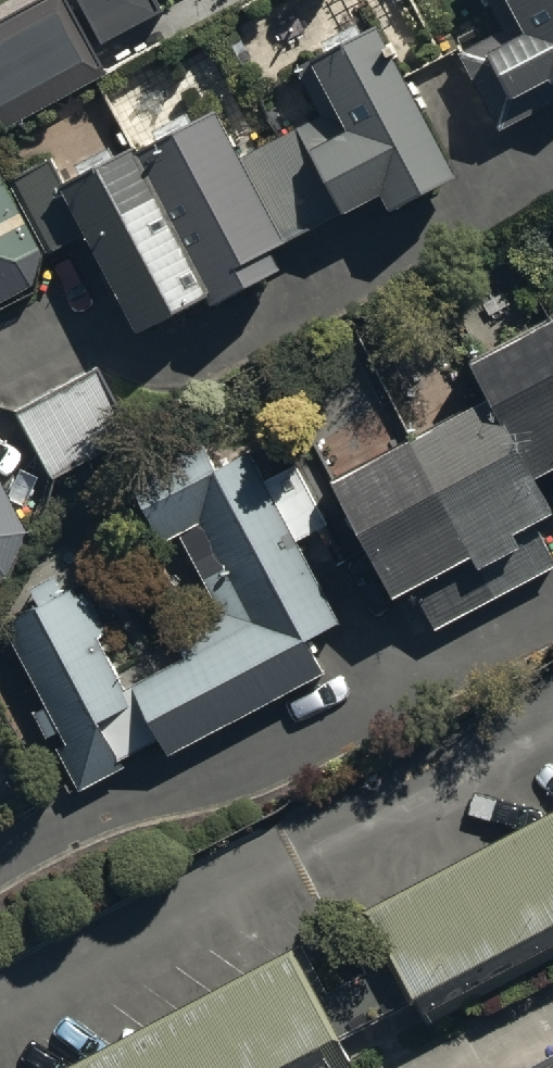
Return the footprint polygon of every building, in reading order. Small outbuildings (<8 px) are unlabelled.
[(0,19),(0,121),(95,68),(56,0),(34,0),(0,19)] [(517,37),(459,67),(496,139),(541,116),(530,95),(552,83),(552,0),(498,0),(517,37)] [(246,163),(291,246),(387,196),(395,211),(457,178),(379,29),(312,63),(339,114),(246,163)] [(291,246),(246,163),(218,110),(67,190),(54,166),(18,185),(57,260),(93,242),(137,327),(209,290),(217,305),(283,271),(274,255),(291,246)] [(39,292),(51,257),(0,160),(0,312),(39,292)] [(463,349),(483,388),(326,469),(383,580),(406,568),(433,620),(552,558),(527,511),(552,497),(552,303),(463,349)] [(5,617),(45,698),(32,705),(45,733),(59,726),(67,740),(58,745),(78,785),(123,762),(119,754),(161,733),(167,747),(325,668),(307,634),(338,618),(295,533),(323,519),(297,467),(266,483),(232,415),(126,467),(161,538),(201,518),(222,561),(202,571),(221,609),(174,633),(185,654),(124,684),(99,633),(109,628),(84,578),(5,617)] [(6,574),(23,528),(0,480),(0,576),(6,574)] [(364,911),(430,1031),(552,964),(552,809),(364,911)] [(54,1067),(348,1067),(349,1067),(287,948),(54,1067)]
